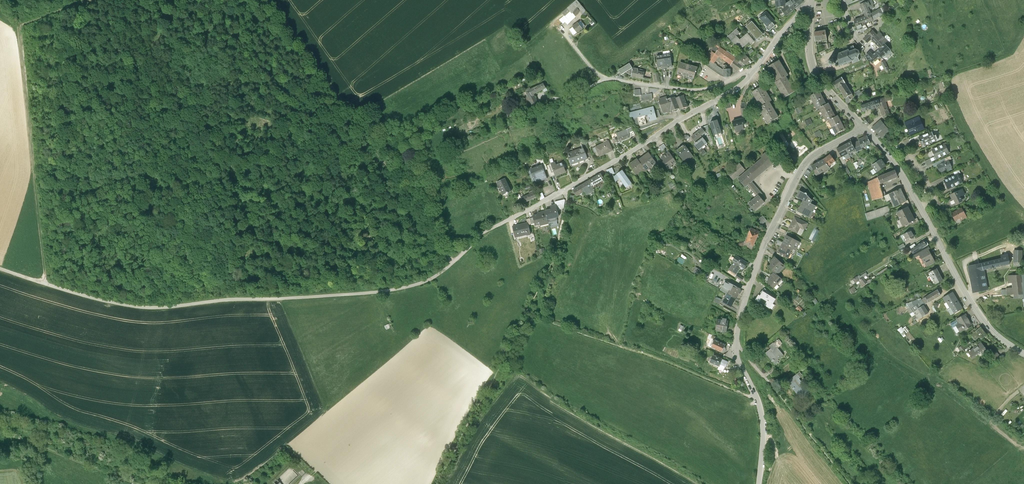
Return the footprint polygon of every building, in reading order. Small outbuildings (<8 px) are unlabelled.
[(777,2),(779,10),(785,9),(788,9),(787,7),(786,0),(777,0),(777,2)] [(804,4),(801,0),(796,4),(795,2),(787,7),(788,9),(785,9),(786,10),(786,11),(784,13),(788,18),(804,4)] [(589,18),(592,16),(581,3),(572,11),(567,16),(568,18),(564,22),(568,26),(570,24),(571,26),(580,19),(585,14),(589,18)] [(869,25),(874,23),(871,17),(869,11),(867,6),(861,8),(866,19),(869,25)] [(871,17),(874,23),(884,17),(881,11),(871,17)] [(774,25),(776,23),(768,14),(762,20),(769,29),(768,30),(771,33),(777,28),(774,25)] [(866,26),(869,25),(866,19),(860,22),(860,21),(855,23),(859,33),(867,29),(866,26)] [(574,32),(579,37),(590,29),(585,23),(574,32)] [(748,30),(759,41),(765,36),(754,24),(748,30)] [(739,31),(730,39),(737,47),(738,46),(743,51),(751,44),(753,46),(756,43),(749,35),(742,42),(739,38),(742,35),(739,31)] [(815,35),(817,44),(828,42),(827,33),(815,35)] [(872,41),(881,50),(881,51),(886,47),(885,46),(888,44),(880,35),(877,38),(873,33),(864,42),(868,45),(872,41)] [(881,51),(881,50),(877,54),(881,59),(883,61),(891,53),(886,47),(881,51)] [(829,64),(831,68),(832,68),(832,69),(833,69),(832,68),(835,67),(836,68),(836,67),(837,69),(838,69),(839,69),(840,70),(841,69),(840,68),(844,67),(844,68),(845,68),(845,67),(848,65),(849,66),(849,65),(853,64),(854,65),(861,63),(860,62),(860,63),(859,60),(859,59),(859,60),(860,60),(859,59),(860,56),(861,57),(861,56),(860,56),(860,53),(860,52),(859,53),(857,52),(857,51),(856,51),(856,52),(855,49),(855,48),(848,51),(849,53),(845,54),(845,53),(844,54),(841,56),(840,55),(839,55),(840,56),(836,57),(835,57),(835,58),(834,59),(833,59),(834,61),(833,61),(834,62),(830,63),(830,62),(829,62),(830,63),(829,64)] [(740,73),(745,68),(741,65),(742,63),(738,60),(729,54),(722,49),(718,56),(721,58),(733,67),(740,73)] [(666,54),(666,57),(668,70),(675,69),(673,53),(666,54)] [(721,58),(718,56),(715,54),(712,58),(711,58),(709,61),(711,62),(708,67),(722,77),(726,79),(726,72),(716,65),(721,58)] [(881,59),(877,54),(874,57),(871,54),(866,58),(869,63),(870,62),(873,66),(881,59)] [(666,57),(659,58),(661,71),(668,70),(666,57)] [(748,57),(742,63),(741,65),(745,68),(746,67),(750,63),(752,65),(754,64),(752,62),(748,57)] [(770,68),(779,83),(787,78),(790,77),(781,62),(770,68)] [(683,64),(680,76),(697,81),(699,74),(700,69),(683,64)] [(622,72),(625,77),(629,74),(635,77),(637,71),(635,70),(636,70),(633,65),(622,72)] [(636,77),(647,80),(648,74),(641,73),(642,71),(637,70),(637,71),(635,77),(636,77)] [(777,84),(786,99),(796,93),(787,78),(779,83),(777,84)] [(843,79),(834,85),(838,90),(840,89),(848,103),(855,99),(846,85),(843,79)] [(533,99),(537,108),(543,106),(538,95),(551,90),(548,86),(531,93),(533,99)] [(754,94),(763,108),(771,104),(773,102),(764,87),(754,94)] [(815,104),(824,100),(820,93),(812,98),(815,104)] [(682,110),(691,108),(690,107),(688,101),(686,96),(678,99),(682,110)] [(662,101),(666,114),(670,112),(670,114),(674,113),(674,112),(673,113),(670,101),(670,98),(662,101)] [(673,113),(674,112),(682,110),(678,99),(678,98),(670,101),(673,113)] [(894,109),(890,98),(862,108),(864,114),(880,108),(883,117),(889,115),(888,111),(894,109)] [(824,100),(815,104),(818,111),(821,110),(827,106),(824,100)] [(763,108),(761,110),(770,124),(780,118),(771,104),(763,108)] [(827,106),(821,110),(824,116),(833,112),(830,105),(827,106)] [(657,112),(656,108),(635,114),(637,120),(640,119),(642,127),(649,125),(647,117),(651,116),(652,122),(659,120),(659,119),(657,112)] [(828,123),(830,122),(837,119),(833,112),(824,116),(828,123)] [(833,129),(842,124),(839,117),(837,119),(830,122),(833,129)] [(813,119),(807,122),(810,127),(815,124),(813,119)] [(864,123),(869,128),(874,123),(870,119),(864,123)] [(735,123),(738,134),(743,132),(743,131),(746,130),(745,125),(747,125),(746,120),(745,120),(735,123)] [(906,125),(911,135),(923,130),(919,120),(906,125)] [(719,121),(712,124),(716,135),(723,132),(719,121)] [(878,135),(883,140),(890,133),(886,128),(881,122),(873,129),(878,135)] [(846,131),(842,124),(833,129),(837,135),(846,131)] [(634,128),(629,130),(633,138),(638,136),(634,128)] [(694,138),(697,142),(702,139),(704,137),(705,139),(709,135),(708,134),(707,132),(705,129),(694,138)] [(620,143),(633,138),(629,130),(620,134),(621,137),(618,138),(620,143)] [(923,145),(924,147),(938,142),(936,137),(935,136),(934,136),(933,136),(932,133),(918,139),(920,144),(921,144),(922,145),(923,145)] [(705,139),(704,137),(702,139),(703,140),(698,144),(699,144),(697,146),(701,150),(709,144),(705,139)] [(868,137),(860,141),(860,142),(863,148),(871,144),(868,137)] [(604,156),(615,151),(611,142),(598,148),(600,152),(602,151),(604,156)] [(860,142),(853,145),(856,151),(857,153),(863,150),(862,149),(863,148),(860,142)] [(845,146),(849,154),(856,151),(853,145),(852,143),(845,146)] [(679,152),(687,163),(695,157),(687,145),(679,152)] [(932,151),(936,160),(949,154),(944,145),(932,151)] [(851,158),(849,154),(845,146),(838,150),(842,158),(847,156),(848,160),(851,158)] [(575,165),(590,159),(587,149),(571,154),(575,165)] [(671,168),(679,163),(669,149),(667,151),(670,154),(664,158),(666,162),(666,163),(669,167),(670,167),(671,168)] [(644,159),(641,161),(647,169),(649,171),(655,167),(657,169),(660,166),(658,164),(659,163),(655,159),(651,153),(647,156),(644,159)] [(763,198),(765,196),(753,182),(775,163),(768,154),(763,158),(764,160),(748,174),(741,180),(747,187),(750,185),(760,197),(761,196),(763,198)] [(832,156),(825,161),(831,169),(838,164),(832,156)] [(935,168),(937,167),(949,161),(951,160),(950,157),(933,165),(935,168)] [(641,161),(640,159),(631,166),(635,171),(638,175),(639,175),(647,169),(641,161)] [(828,171),(831,169),(825,161),(825,160),(821,163),(813,167),(816,172),(817,172),(819,176),(828,170),(828,171)] [(876,164),(873,166),(878,173),(886,167),(881,160),(876,164)] [(937,167),(940,174),(952,168),(949,161),(937,167)] [(558,176),(569,172),(566,163),(560,166),(558,163),(554,165),(557,172),(558,175),(558,176)] [(747,170),(742,164),(730,174),(735,181),(739,178),(741,180),(748,174),(746,172),(747,170)] [(552,165),(549,166),(553,177),(558,175),(557,172),(555,173),(552,165)] [(550,179),(545,166),(534,170),(539,183),(550,179)] [(613,177),(619,175),(616,167),(610,169),(613,177)] [(620,175),(616,177),(619,182),(623,179),(629,188),(631,187),(632,188),(634,184),(635,184),(630,178),(631,177),(629,174),(628,175),(625,171),(619,175),(620,175)] [(896,171),(878,179),(881,184),(898,177),(896,171)] [(607,180),(603,174),(592,181),(596,186),(597,190),(608,183),(606,180),(607,180)] [(955,187),(962,183),(958,174),(951,178),(955,187)] [(948,190),(955,187),(951,178),(944,181),(948,190)] [(508,179),(501,183),(507,195),(514,192),(508,179)] [(880,185),(881,184),(878,179),(868,183),(873,201),(884,198),(880,185)] [(596,186),(592,181),(576,191),(579,196),(587,192),(588,193),(592,194),(597,190),(596,186)] [(902,204),(906,201),(901,190),(886,197),(888,202),(891,201),(894,207),(902,204)] [(949,201),(951,207),(957,204),(961,201),(959,197),(964,195),(962,190),(950,196),(952,200),(949,201)] [(524,198),(527,203),(539,197),(537,193),(535,193),(534,191),(532,192),(533,194),(524,198)] [(806,194),(801,191),(798,197),(806,201),(812,204),(813,201),(808,196),(809,195),(809,194),(808,194),(808,193),(807,193),(806,194)] [(760,197),(751,204),(757,210),(767,202),(763,198),(761,196),(760,197)] [(558,202),(559,205),(560,210),(566,209),(568,201),(567,200),(558,202)] [(812,204),(806,201),(805,204),(804,203),(803,206),(815,212),(817,207),(812,204)] [(554,210),(548,211),(548,212),(551,223),(560,221),(559,217),(562,216),(560,210),(559,205),(553,207),(554,210)] [(870,220),(892,214),(891,210),(890,205),(867,212),(870,220)] [(815,212),(803,206),(800,212),(812,218),(815,212)] [(909,223),(914,220),(908,207),(904,210),(897,213),(901,220),(898,221),(901,227),(909,223)] [(961,208),(951,214),(955,221),(959,219),(960,221),(966,217),(961,208)] [(551,223),(548,212),(543,213),(543,214),(536,216),(536,218),(538,224),(538,226),(543,224),(543,226),(551,224),(551,223)] [(763,218),(760,220),(764,225),(766,223),(769,221),(765,216),(763,218)] [(809,224),(796,217),(790,229),(799,233),(802,228),(806,230),(809,224)] [(959,219),(955,221),(951,223),(954,228),(962,224),(960,221),(959,219)] [(530,235),(533,234),(531,225),(531,223),(530,223),(516,227),(518,237),(523,236),(530,234),(530,235)] [(753,228),(750,237),(758,241),(762,232),(753,228)] [(817,228),(812,238),(816,240),(822,230),(817,228)] [(907,240),(914,236),(911,230),(904,235),(907,240)] [(789,236),(785,243),(797,249),(799,246),(798,243),(799,242),(789,236)] [(754,249),(758,241),(750,237),(746,246),(754,249)] [(914,254),(928,245),(928,244),(926,241),(925,242),(924,241),(916,246),(912,249),(911,250),(914,254)] [(795,254),(797,249),(785,243),(781,251),(784,253),(784,254),(790,258),(792,253),(793,253),(795,254)] [(920,255),(926,267),(935,262),(929,249),(930,249),(928,245),(914,254),(915,257),(920,255)] [(1012,262),(1021,262),(1021,250),(1012,250),(1012,262)] [(683,255),(681,260),(687,263),(689,258),(683,255)] [(997,257),(997,259),(968,266),(972,292),(987,289),(983,270),(1009,264),(1006,255),(997,257)] [(743,258),(739,256),(737,258),(738,259),(737,261),(736,261),(737,262),(732,269),(739,274),(740,271),(742,268),(745,270),(746,268),(747,268),(750,263),(748,262),(743,258)] [(776,272),(779,274),(787,266),(777,257),(772,262),(774,264),(772,267),(776,272)] [(935,283),(942,280),(936,268),(929,272),(935,283)] [(779,274),(776,272),(773,275),(774,276),(772,278),(770,281),(776,287),(778,289),(779,289),(781,286),(779,284),(784,278),(779,274)] [(854,278),(852,280),(854,283),(855,284),(857,282),(859,281),(863,286),(868,282),(863,275),(862,276),(861,274),(859,276),(858,276),(854,279),(854,278)] [(1007,276),(1008,283),(1011,282),(1012,287),(1005,288),(1005,289),(1006,294),(1013,294),(1014,297),(1022,296),(1022,298),(1023,298),(1023,275),(1007,276)] [(733,289),(730,293),(738,298),(743,288),(729,281),(727,286),(733,289)] [(733,289),(727,286),(725,285),(723,289),(730,293),(733,289)] [(759,299),(772,307),(777,298),(770,294),(771,292),(767,288),(762,292),(764,294),(763,295),(762,295),(759,299)] [(937,289),(927,295),(925,297),(929,302),(941,294),(937,289)] [(952,291),(943,297),(946,301),(947,301),(950,307),(947,308),(950,314),(962,308),(952,291)] [(738,298),(730,293),(726,301),(733,306),(738,298)] [(925,297),(927,295),(926,294),(906,303),(908,306),(907,306),(911,313),(911,312),(915,319),(918,317),(918,318),(928,312),(924,305),(929,302),(925,297)] [(956,324),(959,331),(971,324),(969,320),(968,320),(968,319),(968,318),(968,317),(967,317),(966,317),(964,313),(956,318),(957,318),(950,322),(952,326),(956,324)] [(720,318),(718,328),(726,329),(725,331),(730,330),(731,320),(729,320),(729,317),(725,317),(725,319),(720,318)] [(971,333),(977,328),(975,326),(968,332),(970,334),(971,333)] [(980,326),(977,328),(971,333),(975,338),(978,335),(981,337),(986,334),(980,326)] [(715,334),(710,344),(724,351),(726,349),(727,349),(727,348),(728,348),(728,347),(727,346),(728,344),(722,341),(723,338),(715,334)] [(769,354),(776,363),(781,359),(780,358),(785,354),(780,347),(785,343),(781,338),(775,342),(772,345),(773,347),(768,351),(769,353),(769,354)] [(967,351),(972,357),(980,350),(982,353),(986,349),(985,347),(980,341),(967,351)] [(990,354),(994,359),(999,355),(995,350),(990,354)] [(716,354),(713,361),(718,363),(718,365),(720,366),(721,365),(722,363),(728,366),(730,361),(716,354)] [(803,398),(812,391),(809,388),(811,387),(807,381),(805,383),(800,377),(804,374),(801,370),(789,381),(798,391),(800,390),(805,396),(803,398)]
